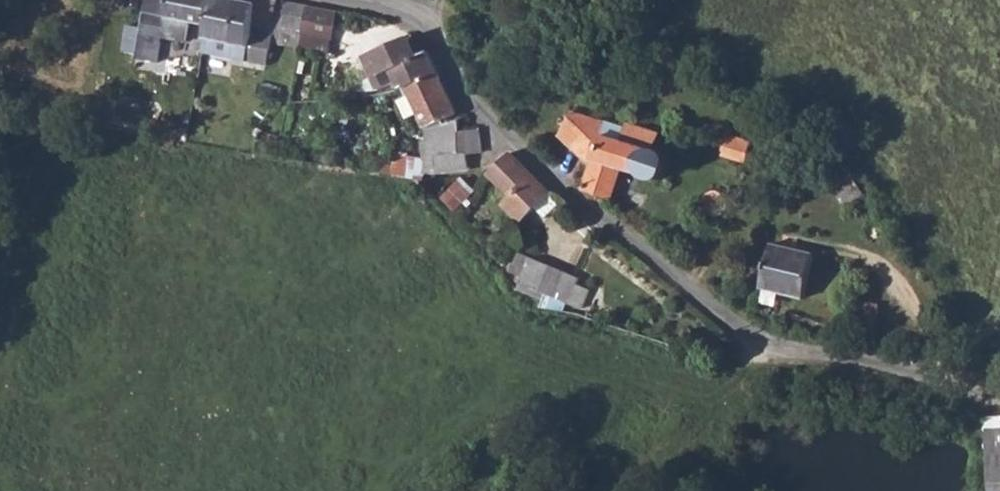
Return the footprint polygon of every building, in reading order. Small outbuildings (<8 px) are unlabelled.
[(136,59),(157,62),(163,37),(186,42),(191,22),(209,26),(214,0),(146,0),(136,59)] [(204,53),(267,65),(271,41),(301,46),(302,45),(304,35),(304,30),(274,25),(272,34),(253,31),(258,3),(241,0),(214,0),(209,26),(204,53)] [(258,3),(253,31),(272,34),(274,25),(304,30),(309,6),(276,0),(259,0),(258,3)] [(304,30),(304,35),(332,40),(338,11),(309,6),(304,30)] [(304,35),(302,45),(330,50),(332,40),(304,35)] [(401,82),(402,88),(408,87),(439,75),(430,55),(420,59),(410,36),(367,56),(380,90),(401,82)] [(439,75),(408,87),(419,113),(426,126),(419,130),(423,143),(425,162),(436,161),(437,175),(470,170),(468,154),(482,152),(480,128),(461,130),(460,120),(439,75)] [(131,86),(127,111),(142,114),(147,89),(131,86)] [(408,87),(402,88),(407,96),(400,101),(408,117),(419,113),(408,87)] [(592,168),(585,190),(591,192),(596,193),(611,196),(613,199),(623,167),(640,172),(643,176),(650,180),(656,180),(662,177),(667,172),(669,168),(668,161),(666,157),(672,139),(658,133),(656,134),(627,121),(626,125),(606,121),(569,112),(559,137),(592,168)] [(716,112),(711,123),(720,127),(725,117),(716,112)] [(124,122),(123,128),(123,131),(133,132),(134,124),(124,122)] [(701,150),(719,155),(724,134),(707,129),(701,150)] [(724,134),(719,155),(744,162),(750,141),(724,134)] [(512,153),(490,173),(513,197),(505,206),(521,223),(549,192),(512,153)] [(849,173),(831,186),(847,207),(864,194),(849,173)] [(770,244),(760,288),(803,298),(813,254),(770,244)] [(521,253),(512,271),(520,275),(518,280),(557,297),(568,274),(521,253)] [(985,433),(994,490),(999,490),(999,418),(988,418),(985,433)]
